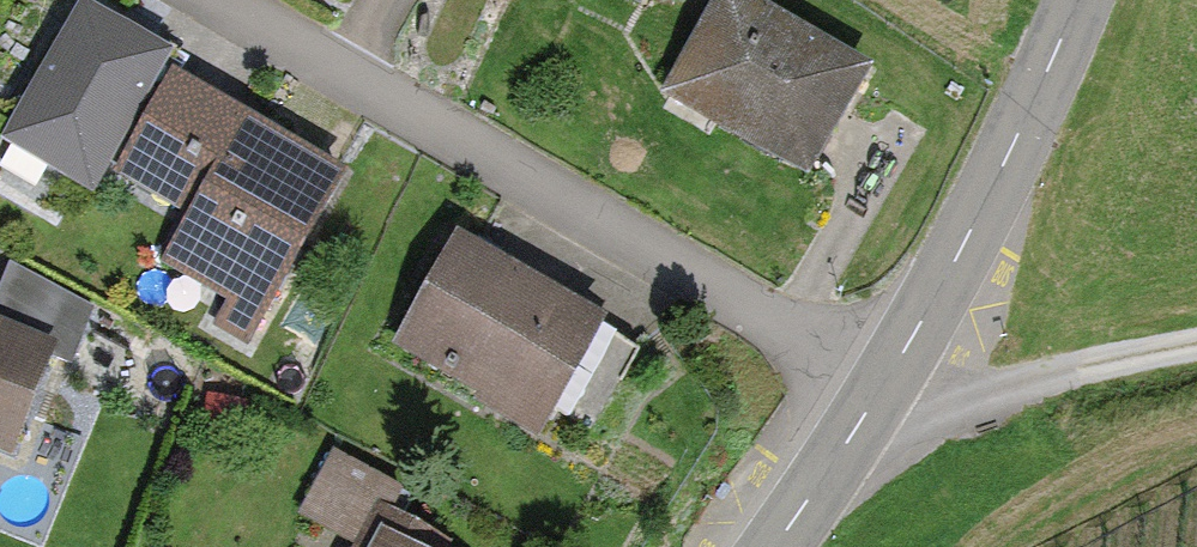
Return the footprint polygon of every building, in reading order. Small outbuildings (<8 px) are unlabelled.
[(758,0),(730,0),(673,97),(814,179),(878,70),(758,0)] [(162,58),(84,13),(10,139),(110,196),(177,85),(154,72),(162,58)] [(345,180),(177,85),(122,179),(195,223),(170,265),(234,303),(221,324),(254,343),(345,180)] [(610,322),(470,236),(401,347),(541,433),(610,322)] [(14,450),(51,356),(70,363),(91,308),(15,266),(0,302),(0,444),(14,450)] [(340,455),(305,513),(362,546),(417,546),(386,529),(407,495),(340,455)]
